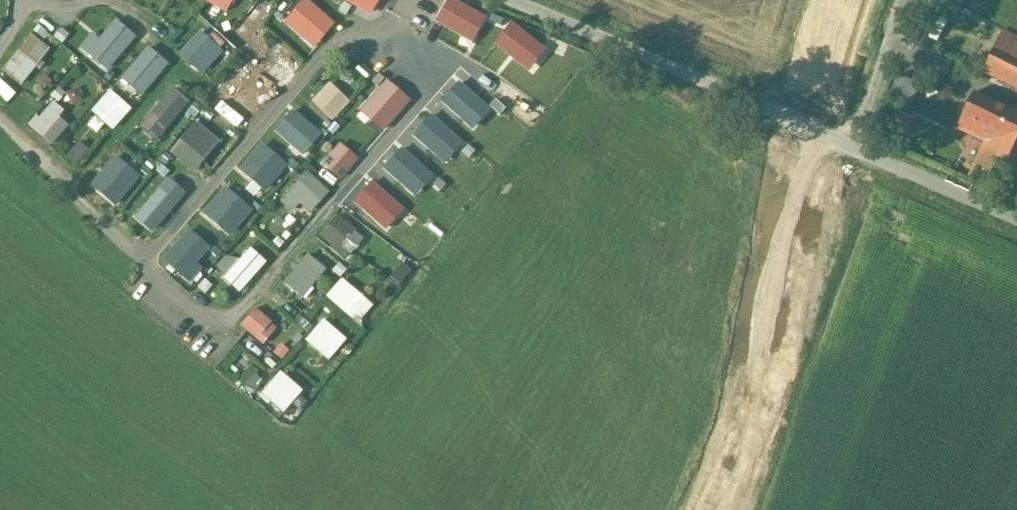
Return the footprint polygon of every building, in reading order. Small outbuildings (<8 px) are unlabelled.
[(229,11),(236,0),(210,0),(229,11)] [(286,19),(317,47),(340,21),(316,0),(303,0),(286,19)] [(378,11),(383,0),(351,0),(378,11)] [(482,19),(485,11),(461,0),(446,33),(468,43),(472,36),(486,42),(494,25),(482,19)] [(518,43),(510,58),(519,64),(536,33),(512,21),(504,35),(518,43)] [(79,29),(70,37),(83,50),(91,41),(79,29)] [(182,50),(202,69),(222,48),(202,29),(182,50)] [(4,67),(22,83),(54,47),(36,31),(4,67)] [(1003,32),(983,72),(1016,88),(1016,39),(1003,32)] [(150,44),(134,62),(154,80),(170,62),(150,44)] [(280,73),(290,61),(276,49),(266,61),(280,73)] [(232,68),(207,100),(238,125),(253,106),(232,89),(242,76),(232,68)] [(314,98),(335,119),(354,99),(333,79),(314,98)] [(158,138),(193,98),(176,83),(141,123),(158,138)] [(116,129),(135,106),(113,86),(93,108),(116,129)] [(455,126),(447,135),(465,150),(474,140),(457,124),(471,108),(450,89),(434,107),(455,126)] [(1016,187),(1016,105),(1013,112),(973,93),(957,129),(989,143),(987,147),(984,147),(981,148),(972,165),(974,166),(969,176),(978,181),(983,170),(1016,187)] [(61,115),(67,109),(56,98),(32,123),(54,144),(72,125),(61,115)] [(199,117),(172,148),(197,171),(225,140),(199,117)] [(260,172),(272,183),(296,157),(274,138),(257,157),(267,165),(260,172)] [(70,154),(77,161),(90,150),(83,142),(70,154)] [(406,191),(424,172),(398,147),(380,166),(406,191)] [(125,167),(105,199),(124,211),(144,179),(125,167)] [(309,168),(283,198),(296,210),(304,201),(314,210),(333,188),(309,168)] [(373,172),(351,197),(378,221),(390,208),(409,225),(420,213),(373,172)] [(154,230),(190,191),(172,175),(137,214),(154,230)] [(348,257),(367,236),(340,211),(321,233),(348,257)] [(243,289),(271,260),(254,243),(240,258),(232,251),(218,266),(243,289)] [(311,251),(286,278),(305,296),(330,268),(311,251)] [(346,274),(329,293),(361,322),(378,304),(346,274)] [(259,305),(243,322),(266,342),(282,325),(259,305)] [(332,358),(351,337),(327,316),(308,338),(332,358)] [(263,392),(286,412),(307,389),(284,369),(263,392)]
